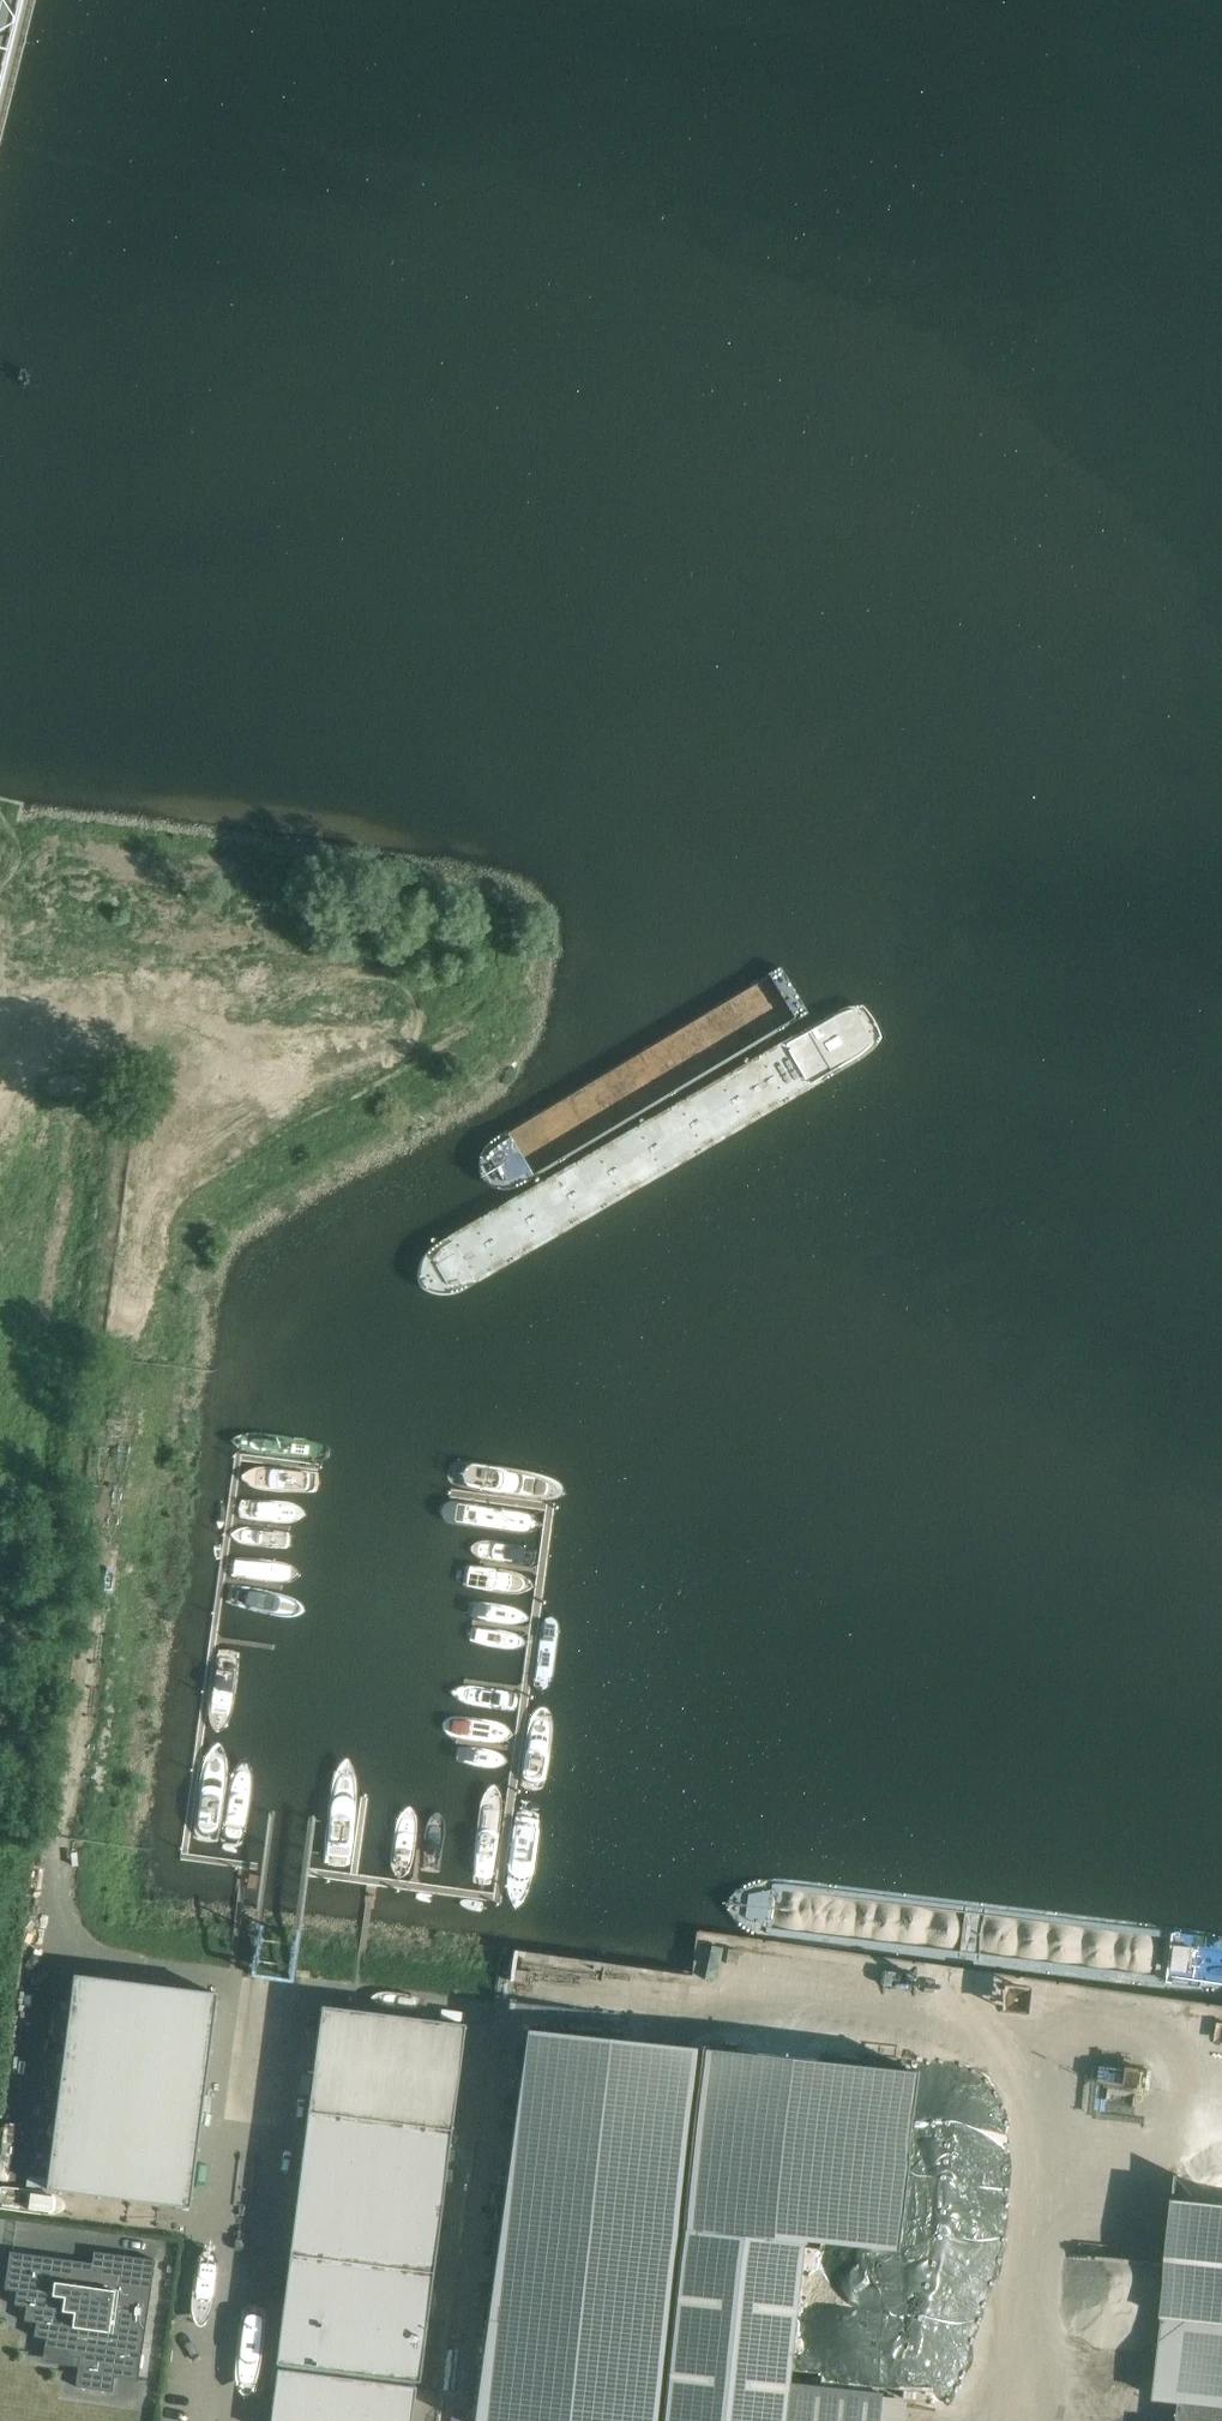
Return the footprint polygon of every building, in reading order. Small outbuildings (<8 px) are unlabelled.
[(47,2190),(189,2208),(217,1993),(74,1975),(47,2190)] [(460,2018),(319,2000),(271,2420),(411,2420),(460,2018)] [(475,2420),(879,2420),(882,2393),(787,2383),(802,2239),(897,2250),(917,2075),(700,2049),(528,2030),(475,2420)] [(1175,2200),(1163,2315),(1221,2321),(1221,2205),(1175,2200)] [(76,2386),(113,2391),(115,2377),(139,2381),(156,2259),(94,2251),(93,2263),(10,2251),(5,2289),(17,2291),(15,2305),(27,2306),(25,2321),(36,2322),(34,2337),(46,2338),(44,2353),(80,2357),(76,2386)] [(1178,2420),(1221,2420),(1221,2403),(1181,2399),(1178,2420)]
